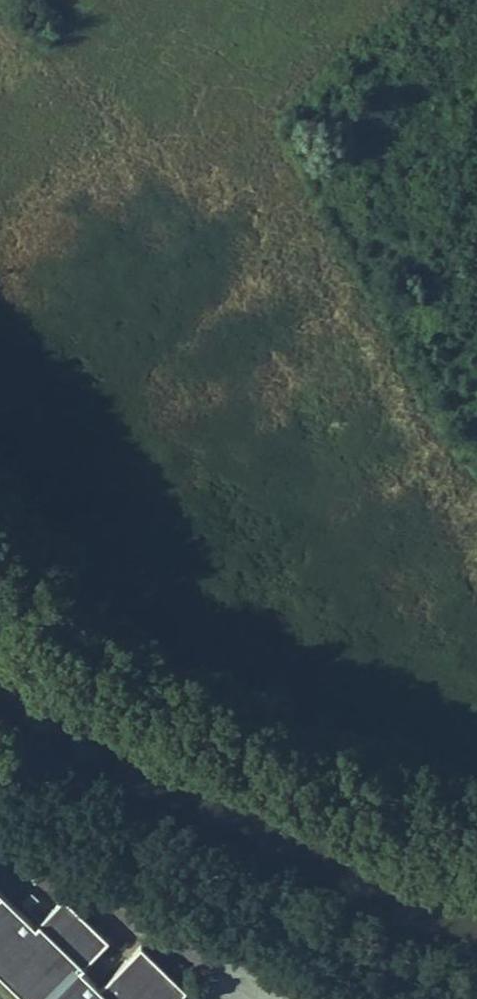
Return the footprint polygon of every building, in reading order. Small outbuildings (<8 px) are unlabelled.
[(31,921),(0,890),(0,952),(31,921)] [(187,990),(141,944),(98,988),(79,969),(108,942),(66,896),(35,924),(31,921),(0,952),(0,965),(14,979),(33,998),(179,998),(187,990)]
